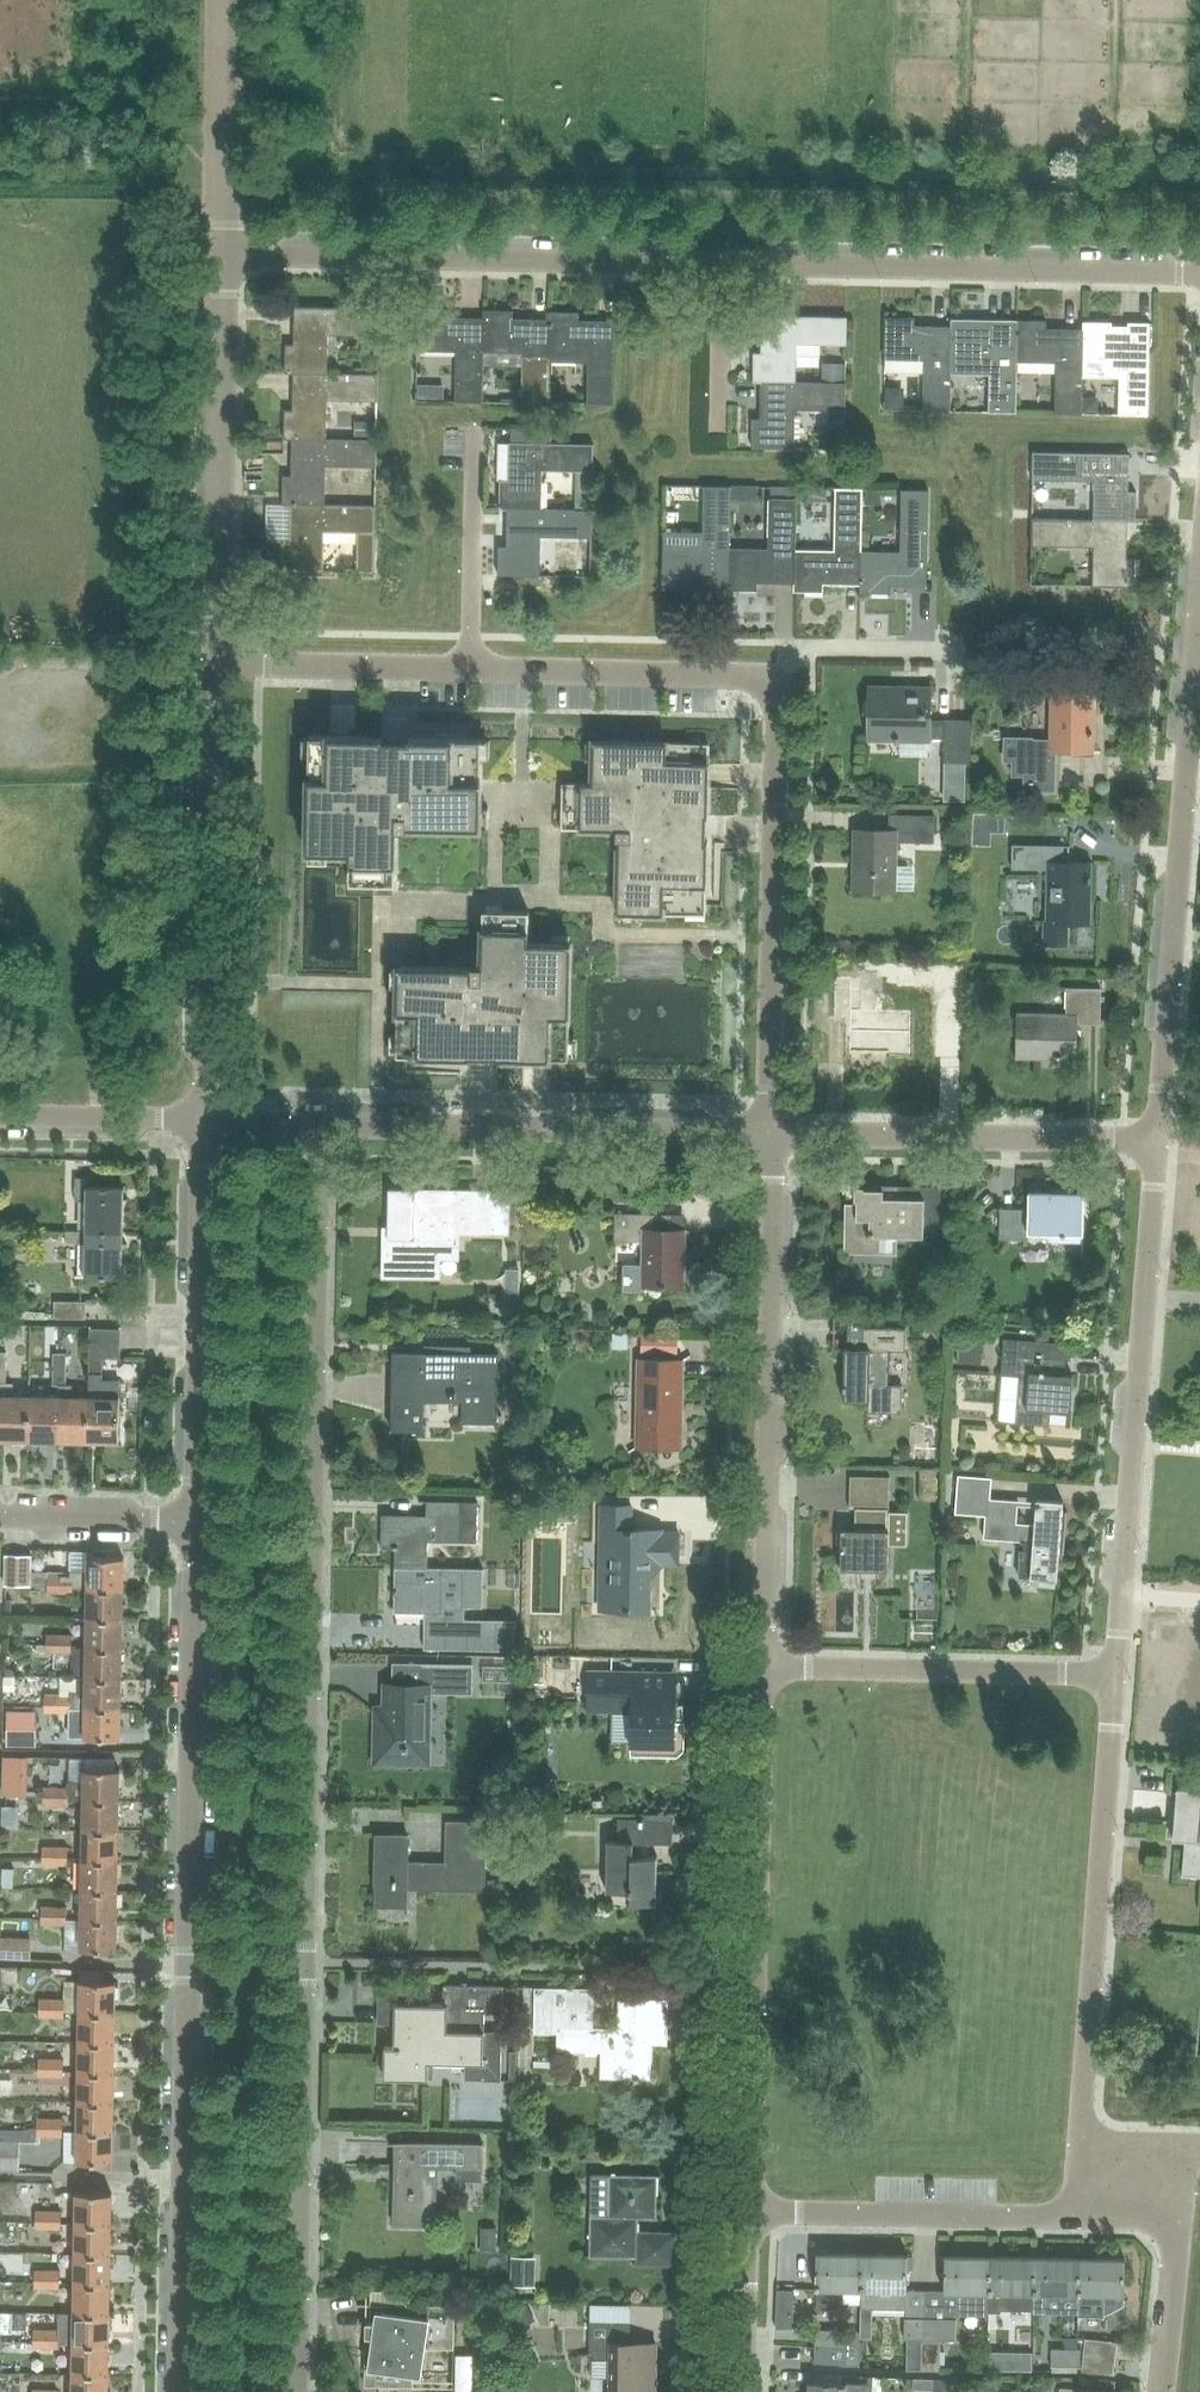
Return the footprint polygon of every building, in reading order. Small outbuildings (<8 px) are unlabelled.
[(327,333),(377,334),(379,334),(379,307),(296,306),(295,343),(285,343),(285,372),(376,373),(378,373),(378,372),(327,372),(327,333)] [(482,402),(483,318),(447,317),(447,308),(418,308),(417,349),(457,350),(456,401),(482,402)] [(547,403),(550,310),(548,310),(548,319),(513,318),(513,310),(483,309),(483,318),(482,402),(484,402),(485,351),(523,351),(522,403),(547,403)] [(614,404),(616,320),(578,319),(579,311),(550,310),(547,403),(549,403),(550,360),(588,361),(587,404),(614,404)] [(794,379),(794,341),(845,341),(845,315),(762,314),(762,352),(753,352),(753,382),(761,382),(845,383),(845,380),(794,379)] [(914,317),(885,317),(884,358),(924,358),(923,410),(951,410),(952,359),(951,359),(951,318),(950,318),(949,327),(914,326),(914,317)] [(1016,411),(1017,361),(1017,320),(995,319),(995,324),(979,323),(979,318),(951,318),(951,359),(952,359),(973,360),(973,370),(990,370),(989,411),(1016,411)] [(1045,320),(1017,320),(1017,361),(1056,361),(1055,412),(1082,413),(1083,363),(1082,363),(1083,320),(1082,320),(1082,329),(1045,329),(1045,320)] [(1111,321),(1083,320),(1082,363),(1083,363),(1105,363),(1105,373),(1118,373),(1117,414),(1147,415),(1149,322),(1127,321),(1127,325),(1111,325),(1111,321)] [(921,409),(922,365),(882,364),(882,408),(921,409)] [(378,373),(376,373),(285,372),(295,373),(294,409),(284,409),(284,438),(376,438),(325,437),(326,399),(377,400),(378,373)] [(845,383),(761,382),(760,418),(752,418),(752,447),(793,448),(794,408),(845,409),(845,383)] [(324,465),(375,466),(376,466),(376,438),(284,438),(293,439),(292,475),(283,475),(282,504),(291,504),(375,505),(375,504),(324,503),(324,465)] [(541,469),(592,470),(593,443),(509,441),(508,479),(500,478),(499,508),(507,508),(591,510),(591,509),(540,507),(541,469)] [(1031,518),(1126,520),(1135,521),(1135,491),(1127,491),(1127,453),(1033,451),(1032,478),(1094,479),(1093,518),(1031,517),(1031,518)] [(662,547),(661,588),(691,589),(691,583),(707,583),(707,589),(728,590),(729,548),(730,548),(731,486),(704,485),(703,547),(662,547)] [(794,591),(823,591),(823,582),(859,583),(859,592),(860,550),(862,550),(863,488),(836,487),(835,550),(796,549),(794,549),(794,591)] [(860,550),(859,592),(888,593),(888,584),(927,584),(928,489),(902,489),(901,551),(862,550),(860,550)] [(729,548),(728,590),(757,590),(757,581),(793,582),(793,591),(794,591),(794,549),(796,549),(797,498),(770,497),(769,549),(730,548),(729,548)] [(282,541),(281,570),(322,570),(323,530),(357,531),(356,571),(374,572),(375,505),(291,504),(291,541),(282,541)] [(591,536),(591,510),(507,508),(506,545),(498,545),(497,574),(538,575),(539,535),(591,536)] [(1126,557),(1126,520),(1031,518),(1031,543),(1093,545),(1092,585),(1133,586),(1134,557),(1126,557)] [(970,762),(970,719),(944,719),(944,720),(930,719),(930,688),(868,687),(867,739),(929,740),(929,737),(944,738),(943,762),(970,762)] [(1093,750),(1094,690),(1049,689),(1048,738),(1005,738),(1005,758),(1011,758),(1011,774),(1023,774),(1023,789),(1054,789),(1055,750),(1093,750)] [(383,737),(310,735),(307,851),(350,852),(349,882),(396,883),(397,828),(407,829),(407,826),(480,827),(482,738),(409,737),(409,739),(396,738),(383,738),(383,737)] [(709,743),(593,741),(592,783),(562,783),(561,829),(616,830),(615,840),(618,840),(617,913),(706,915),(707,842),(705,842),(706,816),(707,816),(709,743)] [(933,841),(934,815),(889,814),(888,829),(852,828),(851,890),(896,890),(897,841),(933,841)] [(1002,831),(1002,817),(974,816),(974,844),(988,844),(988,831),(1002,831)] [(1022,845),(1012,845),(1011,869),(1021,869),(1021,868),(1045,869),(1045,920),(1042,920),(1041,945),(1068,946),(1068,922),(1091,922),(1092,861),(1060,861),(1060,845),(1022,844),(1022,845)] [(529,912),(482,911),(481,966),(471,966),(471,968),(398,967),(396,1056),(469,1057),(470,1055),(482,1056),(495,1056),(495,1058),(568,1059),(570,943),(528,942),(529,912)] [(1100,1023),(1101,987),(1066,987),(1066,1013),(1016,1012),(1015,1058),(1038,1058),(1038,1054),(1055,1055),(1055,1056),(1061,1056),(1061,1054),(1074,1055),(1074,1058),(1076,1058),(1077,1021),(1099,1021),(1099,1023),(1100,1023)] [(891,1039),(892,1059),(914,1058),(913,1038),(891,1039)] [(86,1231),(123,1233),(124,1188),(87,1187),(87,1178),(76,1178),(75,1198),(87,1199),(86,1231)] [(455,1245),(455,1229),(492,1229),(493,1190),(455,1189),(414,1189),(389,1188),(388,1228),(389,1228),(389,1237),(386,1237),(386,1273),(435,1274),(436,1245),(455,1245)] [(870,1197),(871,1190),(871,1189),(856,1189),(856,1213),(847,1212),(846,1269),(847,1269),(847,1251),(871,1251),(871,1242),(874,1242),(874,1236),(923,1236),(924,1198),(870,1197)] [(1083,1259),(1084,1193),(1063,1192),(1064,1190),(1062,1190),(1062,1192),(1052,1192),(1052,1190),(1050,1189),(1050,1192),(1028,1192),(1028,1209),(1001,1208),(999,1208),(999,1239),(1028,1239),(1028,1232),(1043,1232),(1043,1240),(1044,1240),(1044,1238),(1082,1239),(1081,1259),(1083,1259)] [(683,1286),(684,1229),(670,1229),(671,1214),(630,1214),(615,1213),(614,1242),(644,1241),(643,1263),(623,1263),(623,1290),(643,1290),(643,1285),(683,1286)] [(123,1233),(86,1231),(66,1231),(66,1242),(86,1243),(85,1276),(122,1277),(123,1233)] [(86,1318),(87,1302),(87,1301),(54,1300),(54,1318),(86,1318)] [(90,1343),(121,1344),(121,1328),(90,1328),(90,1343)] [(902,1350),(902,1333),(864,1332),(863,1348),(843,1348),(843,1390),(843,1400),(901,1402),(901,1385),(888,1384),(889,1350),(902,1350)] [(1072,1343),(1063,1343),(1003,1338),(1000,1375),(1019,1376),(1016,1422),(1007,1421),(1007,1423),(1048,1425),(1050,1411),(1069,1413),(1072,1375),(1060,1374),(1061,1359),(1071,1360),(1072,1343)] [(121,1358),(121,1344),(90,1343),(90,1357),(103,1358),(121,1358)] [(423,1431),(423,1400),(462,1401),(462,1422),(497,1423),(498,1354),(465,1353),(465,1346),(436,1346),(436,1352),(393,1352),(391,1431),(423,1431)] [(54,1369),(67,1369),(67,1354),(54,1353),(54,1369)] [(682,1360),(691,1355),(690,1354),(681,1359),(676,1359),(639,1358),(638,1427),(640,1427),(640,1445),(638,1445),(629,1450),(630,1451),(637,1447),(640,1446),(681,1447),(681,1421),(679,1421),(680,1376),(676,1376),(676,1360),(682,1360)] [(103,1381),(103,1358),(90,1357),(89,1398),(89,1442),(119,1442),(120,1382),(103,1381)] [(72,1385),(67,1385),(67,1369),(54,1369),(53,1385),(59,1385),(60,1385),(59,1441),(89,1442),(89,1398),(72,1397),(72,1385)] [(6,1384),(0,1384),(0,1440),(29,1440),(30,1396),(12,1396),(12,1384),(6,1384)] [(59,1441),(60,1385),(59,1385),(59,1397),(30,1396),(29,1440),(59,1441)] [(1064,1553),(1067,1510),(1065,1510),(1065,1513),(1062,1513),(1063,1500),(1036,1498),(1036,1501),(988,1498),(989,1477),(958,1474),(955,1512),(982,1514),(980,1537),(1018,1540),(1017,1548),(1016,1548),(1015,1556),(1016,1556),(1015,1576),(1036,1578),(1036,1583),(1055,1584),(1056,1579),(1057,1579),(1059,1550),(1062,1550),(1062,1553),(1064,1553)] [(889,1476),(850,1475),(849,1509),(855,1509),(854,1529),(841,1529),(841,1569),(888,1569),(889,1476)] [(478,1501),(461,1501),(427,1500),(427,1515),(383,1514),(382,1548),(396,1548),(395,1568),(427,1568),(427,1567),(428,1541),(477,1542),(478,1501)] [(651,1555),(679,1556),(679,1532),(661,1532),(661,1530),(631,1529),(631,1505),(601,1504),(600,1608),(650,1609),(651,1555)] [(5,1554),(5,1585),(32,1585),(33,1555),(5,1554)] [(73,1587),(88,1587),(123,1588),(124,1557),(88,1556),(88,1570),(73,1570),(73,1575),(61,1575),(61,1591),(73,1592),(73,1587)] [(465,1622),(465,1606),(482,1606),(483,1568),(427,1567),(427,1568),(395,1568),(394,1605),(394,1611),(443,1611),(442,1622),(465,1622)] [(61,1591),(61,1575),(48,1574),(48,1591),(61,1591)] [(123,1618),(123,1588),(88,1587),(87,1601),(87,1617),(123,1618)] [(439,1616),(394,1615),(393,1634),(438,1635),(439,1616)] [(122,1648),(123,1618),(87,1617),(87,1619),(87,1647),(122,1648)] [(60,1651),(60,1634),(47,1634),(47,1651),(60,1651)] [(60,1634),(60,1651),(72,1651),(72,1647),(72,1635),(60,1634)] [(121,1678),(122,1648),(87,1647),(72,1647),(72,1651),(71,1678),(76,1678),(86,1678),(121,1678)] [(428,1746),(429,1686),(472,1687),(472,1685),(468,1685),(468,1666),(472,1666),(472,1664),(420,1663),(420,1684),(385,1684),(384,1718),(379,1718),(378,1760),(405,1760),(405,1749),(408,1749),(408,1745),(428,1746)] [(675,1721),(675,1688),(642,1687),(642,1671),(587,1670),(586,1710),(612,1711),(611,1741),(631,1741),(630,1754),(677,1755),(683,1749),(684,1721),(675,1721)] [(121,1678),(86,1678),(76,1678),(76,1691),(71,1691),(71,1694),(59,1694),(59,1711),(71,1711),(71,1706),(86,1707),(121,1708),(121,1678)] [(59,1711),(59,1694),(46,1694),(46,1711),(59,1711)] [(120,1737),(121,1708),(86,1707),(85,1737),(120,1737)] [(1,1741),(1,1751),(27,1753),(28,1742),(1,1741)] [(120,1769),(107,1769),(107,1764),(95,1764),(95,1758),(85,1758),(84,1780),(68,1780),(68,1786),(57,1786),(57,1804),(69,1804),(69,1798),(84,1798),(119,1799),(120,1769)] [(57,1804),(57,1786),(45,1786),(44,1803),(57,1804)] [(1176,1788),(1172,1840),(1194,1842),(1193,1852),(1184,1851),(1182,1875),(1199,1877),(1199,1790),(1176,1788)] [(119,1829),(119,1799),(84,1798),(83,1829),(119,1829)] [(672,1842),(672,1820),(617,1819),(616,1840),(607,1840),(606,1891),(629,1892),(629,1902),(656,1902),(656,1855),(642,1855),(642,1842),(672,1842)] [(486,1845),(487,1821),(446,1820),(446,1837),(447,1837),(447,1863),(424,1862),(418,1860),(409,1860),(410,1834),(377,1833),(376,1886),(377,1886),(376,1911),(378,1911),(378,1906),(405,1907),(405,1912),(406,1912),(407,1888),(484,1890),(485,1845),(486,1845)] [(118,1859),(119,1829),(83,1829),(83,1859),(118,1859)] [(56,1863),(56,1847),(43,1846),(43,1863),(56,1863)] [(56,1847),(56,1863),(68,1863),(68,1847),(56,1847)] [(118,1889),(118,1859),(83,1859),(82,1888),(118,1889)] [(117,1919),(118,1889),(82,1888),(81,1918),(117,1919)] [(55,1923),(55,1906),(42,1906),(42,1922),(55,1923)] [(55,1906),(55,1923),(67,1923),(67,1906),(55,1906)] [(117,1949),(117,1919),(81,1918),(81,1948),(117,1949)] [(0,1937),(0,1957),(30,1958),(30,1937),(0,1937)] [(80,2011),(116,2012),(116,1981),(80,1980),(80,2011)] [(430,1985),(386,1985),(385,2024),(395,2024),(394,2047),(385,2047),(384,2079),(428,2079),(429,2062),(482,2063),(482,2080),(501,2081),(501,2052),(484,2051),(485,2012),(496,2012),(496,2021),(502,2021),(503,1987),(444,1986),(443,2005),(429,2004),(430,1985)] [(667,2043),(668,1998),(619,1998),(618,2027),(593,2026),(594,1988),(535,1987),(534,2026),(557,2026),(557,2049),(601,2050),(601,2076),(650,2077),(651,2043),(667,2043)] [(53,2015),(53,1999),(40,1998),(40,2015),(53,2015)] [(65,1999),(53,1999),(53,2015),(65,2016),(65,1999)] [(115,2042),(116,2012),(80,2011),(79,2041),(115,2042)] [(114,2072),(115,2042),(79,2041),(79,2043),(78,2071),(114,2072)] [(52,2075),(52,2058),(39,2058),(39,2075),(52,2075)] [(52,2058),(52,2075),(64,2075),(64,2058),(52,2058)] [(114,2102),(114,2072),(78,2071),(78,2101),(114,2102)] [(113,2133),(114,2102),(78,2101),(77,2132),(113,2133)] [(51,2118),(38,2117),(38,2127),(21,2129),(0,2129),(0,2171),(18,2171),(19,2142),(37,2142),(38,2134),(50,2135),(51,2118)] [(51,2118),(50,2135),(63,2135),(63,2118),(51,2118)] [(113,2162),(113,2133),(77,2132),(77,2161),(113,2162)] [(392,2225),(436,2227),(437,2167),(458,2168),(458,2177),(483,2180),(483,2143),(395,2141),(395,2209),(392,2209),(392,2225)] [(675,2265),(676,2230),(637,2230),(637,2216),(656,2217),(656,2174),(590,2173),(589,2255),(635,2256),(635,2264),(675,2265)] [(22,2209),(23,2187),(5,2187),(5,2209),(22,2209)] [(76,2223),(112,2224),(112,2193),(76,2192),(76,2223)] [(49,2227),(49,2210),(36,2210),(36,2227),(49,2227)] [(49,2210),(49,2227),(61,2227),(61,2211),(49,2210)] [(111,2253),(112,2224),(76,2223),(75,2253),(111,2253)] [(110,2283),(111,2253),(75,2253),(75,2265),(60,2265),(60,2271),(48,2270),(47,2287),(60,2287),(60,2282),(74,2282),(110,2283)] [(861,2291),(862,2253),(817,2253),(816,2290),(816,2309),(828,2309),(832,2309),(835,2307),(838,2305),(841,2302),(842,2298),(843,2295),(843,2290),(861,2291)] [(860,2332),(872,2332),(872,2308),(906,2309),(907,2254),(862,2253),(861,2291),(860,2332)] [(989,2308),(991,2255),(945,2255),(944,2292),(945,2292),(944,2319),(925,2318),(924,2340),(923,2370),(924,2370),(940,2371),(940,2340),(956,2340),(956,2329),(956,2307),(989,2308)] [(1035,2256),(991,2255),(989,2308),(989,2312),(1000,2312),(1000,2310),(1033,2310),(1034,2294),(1035,2256)] [(1079,2294),(1080,2257),(1035,2256),(1034,2294),(1033,2310),(1033,2313),(1045,2313),(1045,2294),(1078,2294),(1079,2294)] [(1124,2258),(1080,2257),(1079,2294),(1078,2294),(1078,2322),(1079,2322),(1079,2316),(1103,2317),(1103,2319),(1104,2319),(1105,2295),(1122,2295),(1122,2304),(1124,2304),(1124,2295),(1124,2258)] [(47,2287),(48,2270),(35,2270),(35,2287),(47,2287)] [(110,2313),(110,2283),(74,2282),(74,2312),(110,2313)] [(455,2306),(357,2304),(357,2306),(384,2306),(384,2312),(376,2311),(375,2323),(371,2323),(371,2336),(367,2336),(366,2374),(379,2374),(379,2386),(401,2387),(401,2374),(413,2375),(422,2376),(425,2347),(453,2348),(452,2391),(453,2391),(455,2306)] [(109,2344),(110,2313),(74,2312),(74,2326),(59,2326),(58,2330),(59,2330),(59,2342),(73,2342),(109,2344)] [(0,2313),(0,2333),(11,2333),(12,2313),(0,2313)] [(909,2318),(905,2317),(904,2339),(924,2340),(925,2318),(909,2318)] [(655,2342),(629,2341),(630,2319),(589,2319),(588,2358),(609,2358),(609,2391),(654,2391),(655,2342)] [(860,2331),(816,2329),(815,2346),(847,2347),(846,2365),(860,2365),(860,2331)] [(46,2346),(46,2330),(34,2330),(34,2346),(46,2346)] [(59,2330),(58,2330),(46,2330),(46,2346),(58,2346),(59,2342),(59,2330)] [(1115,2358),(1117,2342),(1085,2338),(1083,2354),(1115,2358)] [(73,2363),(73,2372),(109,2373),(109,2344),(73,2342),(73,2363)] [(847,2347),(815,2346),(814,2363),(846,2365),(847,2347)] [(1079,2366),(1080,2349),(1051,2349),(1052,2366),(1079,2366)] [(1113,2374),(1115,2358),(1083,2354),(1082,2371),(1113,2374)] [(109,2373),(73,2372),(73,2375),(72,2391),(108,2391),(109,2373)] [(968,2379),(967,2391),(993,2391),(994,2381),(968,2379)] [(865,2385),(809,2382),(808,2391),(864,2391),(865,2385)]
